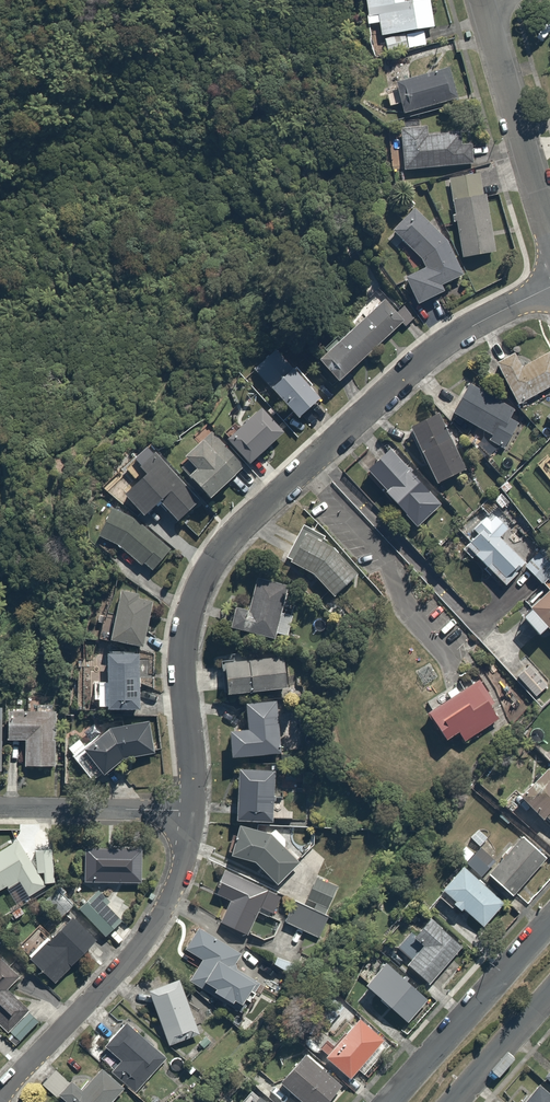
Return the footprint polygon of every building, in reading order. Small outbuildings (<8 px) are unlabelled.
[(371,22),(379,21),(382,35),(426,27),(438,25),(433,0),(367,0),(371,22)] [(426,27),(369,42),(373,60),(431,45),(426,27)] [(451,67),(396,82),(404,109),(458,94),(451,67)] [(429,125),(400,128),(404,170),(473,163),(471,141),(460,142),(459,128),(429,131),(429,125)] [(483,170),(451,175),(463,255),(495,250),(483,170)] [(450,242),(416,207),(393,229),(422,257),(425,266),(409,272),(419,299),(452,287),(448,278),(461,273),(450,242)] [(405,317),(383,296),(321,357),(342,379),(405,317)] [(323,394),(281,344),(256,366),(298,415),(323,394)] [(549,384),(549,354),(529,364),(522,348),(501,357),(519,398),(549,384)] [(516,407),(471,381),(455,409),(494,431),(489,439),(506,448),(521,422),(511,417),(516,407)] [(287,429),(264,405),(231,436),(253,461),(287,429)] [(468,470),(438,411),(411,425),(441,484),(468,470)] [(247,467),(215,428),(188,451),(200,467),(193,473),(212,496),(247,467)] [(440,503),(393,443),(369,463),(415,523),(440,503)] [(204,500),(159,447),(144,459),(151,468),(125,490),(145,514),(161,500),(179,521),(204,500)] [(535,464),(549,481),(549,452),(535,464)] [(146,522),(114,503),(97,530),(127,548),(150,570),(172,547),(146,522)] [(524,536),(494,507),(472,529),(479,536),(468,547),(504,581),(523,561),(512,549),(524,536)] [(338,549),(309,531),(291,557),(317,574),(335,595),(359,574),(338,549)] [(544,545),(525,562),(544,583),(549,577),(549,551),(544,545)] [(271,637),(289,582),(258,572),(250,598),(240,594),(230,623),(271,637)] [(153,593),(119,588),(112,634),(146,639),(153,593)] [(525,612),(540,629),(548,622),(549,624),(549,589),(525,612)] [(142,647),(110,646),(108,704),(141,705),(141,684),(149,684),(149,664),(142,664),(142,647)] [(291,655),(225,661),(227,689),(293,684),(291,655)] [(528,665),(518,675),(535,694),(546,684),(528,665)] [(447,692),(450,698),(427,712),(437,729),(439,728),(445,739),(458,731),(464,741),(498,719),(490,705),(494,703),(479,680),(459,692),(455,687),(447,692)] [(13,707),(11,737),(25,738),(24,764),(57,766),(60,706),(42,705),(43,691),(29,691),(29,707),(13,707)] [(281,699),(248,702),(250,723),(233,725),(236,754),(285,749),(281,699)] [(80,739),(67,748),(93,782),(125,756),(157,750),(150,719),(111,727),(85,746),(80,739)] [(276,766),(240,765),(239,814),(274,815),(276,766)] [(523,793),(549,822),(549,767),(523,793)] [(274,831),(240,822),(231,854),(259,862),(275,879),(299,858),(274,831)] [(549,857),(528,835),(490,871),(511,893),(549,857)] [(0,849),(0,891),(20,880),(30,897),(47,888),(19,839),(0,849)] [(51,846),(35,850),(40,873),(57,869),(51,846)] [(145,848),(87,847),(86,882),(145,882),(145,848)] [(491,867),(476,853),(442,887),(481,926),(504,903),(480,879),(491,867)] [(288,899),(225,870),(216,888),(233,896),(222,918),(249,931),(259,910),(278,919),(288,899)] [(338,887),(317,877),(304,904),(325,914),(338,887)] [(77,899),(63,885),(48,902),(61,915),(77,899)] [(125,917),(98,889),(80,906),(107,934),(125,917)] [(296,901),(286,922),(319,937),(329,917),(296,901)] [(74,911),(51,936),(38,923),(20,942),(33,955),(61,981),(102,937),(74,911)] [(464,944),(432,912),(400,945),(413,958),(411,961),(430,979),(464,944)] [(245,950),(200,923),(186,947),(203,957),(190,979),(241,1009),(258,979),(235,966),(245,950)] [(19,1040),(41,1017),(10,989),(24,973),(2,953),(0,954),(0,1023),(19,1040)] [(297,965),(279,953),(274,960),(292,972),(297,965)] [(431,999),(388,956),(367,977),(410,1020),(431,999)] [(180,979),(149,992),(170,1045),(199,1034),(180,979)] [(349,1013),(336,995),(316,1010),(329,1027),(349,1013)] [(393,1042),(362,1014),(326,1053),(353,1077),(364,1066),(367,1070),(393,1042)] [(168,1057),(130,1021),(97,1057),(105,1064),(136,1092),(168,1057)] [(310,1052),(283,1080),(307,1101),(337,1101),(349,1089),(310,1052)] [(103,1065),(83,1086),(73,1077),(61,1090),(74,1101),(110,1101),(125,1086),(103,1065)] [(544,1078),(523,1101),(549,1101),(549,1084),(544,1078)] [(255,1086),(242,1101),(273,1101),(255,1086)]
